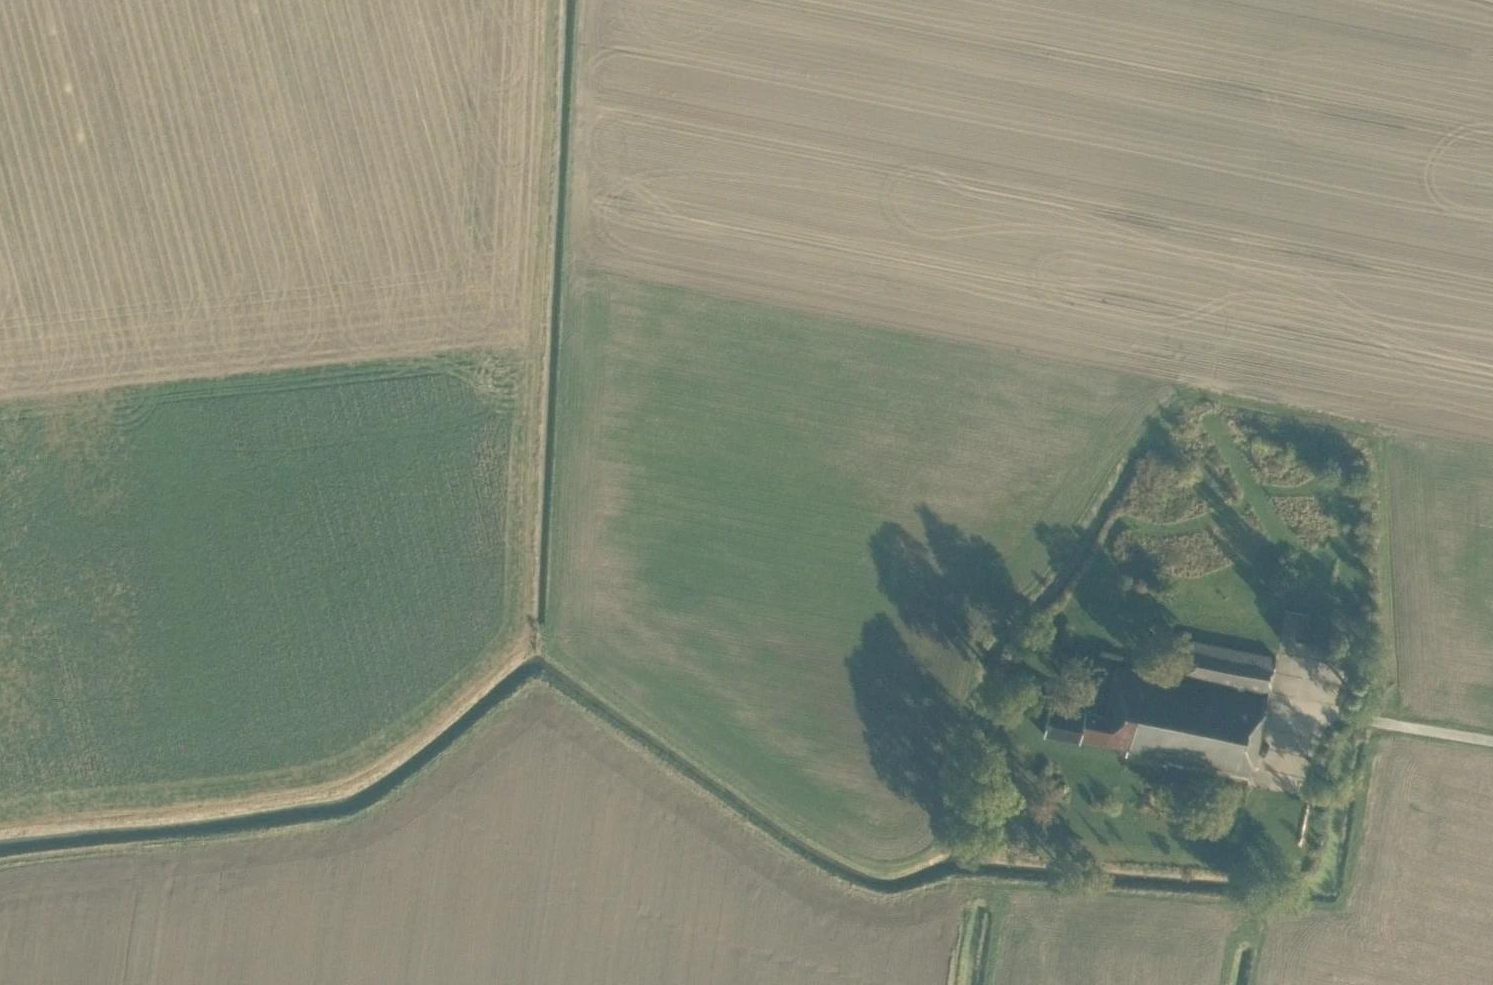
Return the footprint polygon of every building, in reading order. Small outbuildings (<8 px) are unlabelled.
[(1192,640),(1185,675),(1269,691),(1276,656),(1192,640)] [(1049,703),(1043,732),(1080,740),(1080,737),(1127,747),(1126,754),(1251,777),(1268,696),(1116,665),(1105,715),(1049,703)] [(1086,693),(1096,684),(1087,674),(1077,684),(1086,693)] [(1381,689),(1373,687),(1371,701),(1379,702),(1381,689)]
